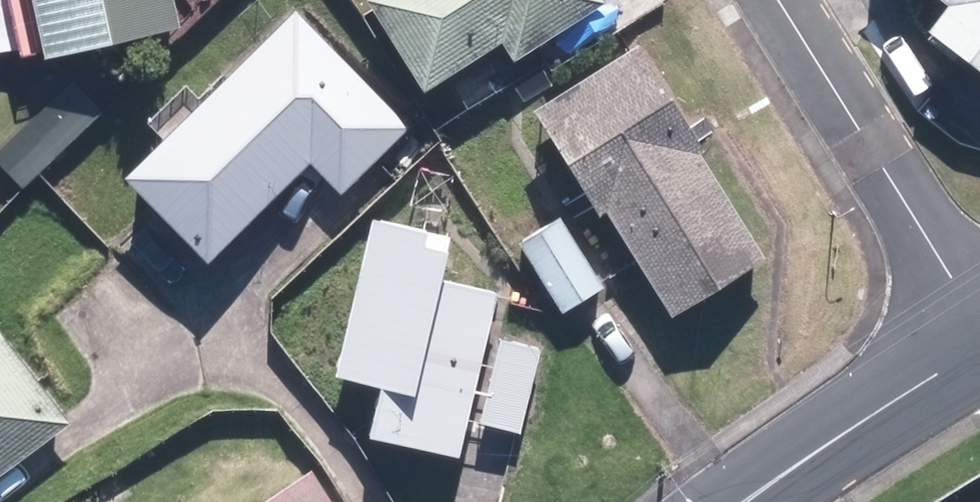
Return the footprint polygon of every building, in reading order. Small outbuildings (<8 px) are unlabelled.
[(52,57),(186,28),(180,0),(40,0),(52,57)] [(428,90),(507,42),(517,58),(608,2),(607,0),(373,0),(428,90)] [(947,5),(927,31),(979,70),(979,0),(940,0),(947,5)] [(414,127),(298,11),(129,177),(213,262),(313,164),(344,195),(414,127)] [(708,149),(641,42),(537,107),(605,214),(609,211),(676,317),(769,259),(702,152),(708,149)] [(74,78),(0,145),(0,160),(24,187),(106,112),(74,78)] [(458,235),(375,217),(340,375),(384,385),(373,437),(464,456),(500,293),(448,281),(458,235)] [(561,217),(523,241),(567,312),(587,300),(605,288),(561,217)] [(5,326),(0,330),(0,479),(77,421),(5,326)] [(525,435),(544,350),(502,341),(483,425),(495,428),(525,435)] [(316,469),(267,501),(338,501),(316,469)]
